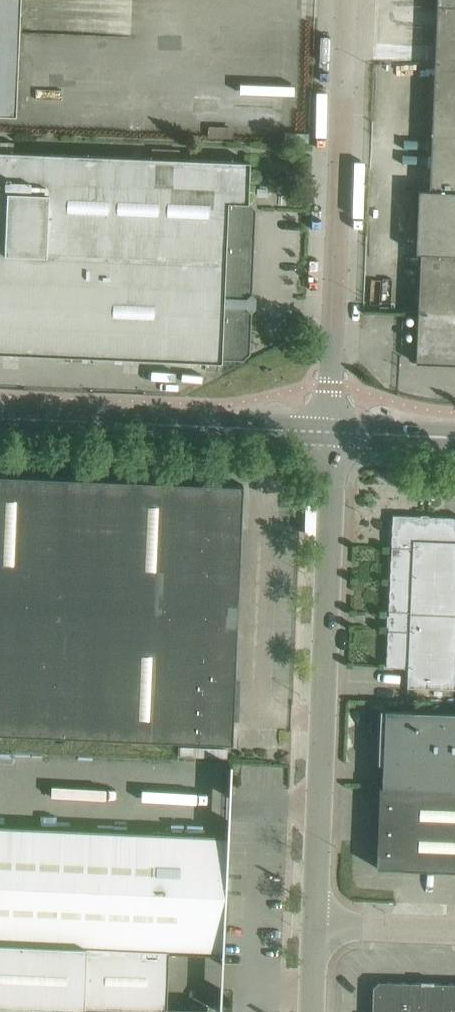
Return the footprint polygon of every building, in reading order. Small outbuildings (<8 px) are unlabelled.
[(16,114),(21,0),(0,0),(0,113),(16,114)] [(430,190),(419,189),(416,253),(421,253),(416,362),(454,364),(454,0),(437,0),(430,190)] [(37,354),(106,357),(157,359),(222,362),(222,358),(243,359),(249,353),(250,348),(251,311),(255,307),(255,298),(252,294),(255,209),(249,202),(250,162),(0,152),(0,353),(37,354)] [(177,448),(176,459),(187,459),(187,449),(177,448)] [(233,743),(243,484),(0,474),(0,733),(233,743)] [(393,515),(388,622),(410,623),(411,613),(454,614),(454,517),(393,515)] [(411,613),(410,623),(388,622),(387,667),(408,668),(407,687),(454,688),(454,614),(411,613)] [(385,709),(382,786),(454,789),(454,712),(385,709)] [(382,786),(380,786),(377,867),(454,870),(454,789),(382,786)] [(169,951),(223,954),(229,835),(0,825),(0,944),(169,951)] [(208,1007),(168,1006),(169,951),(0,944),(0,1011),(208,1011),(208,1007)] [(373,1011),(454,1011),(454,984),(379,981),(373,987),(373,1011)]
